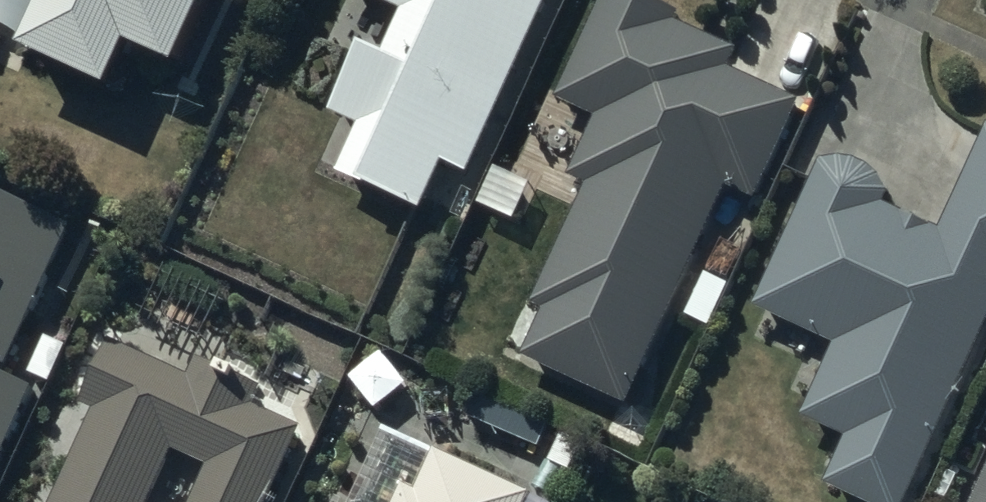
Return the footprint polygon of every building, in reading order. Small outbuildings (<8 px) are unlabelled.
[(20,69),(108,111),(129,67),(174,89),(215,0),(53,0),(20,69)] [(247,1),(245,5),(263,14),(270,0),(245,0),(247,1)] [(402,22),(384,66),(359,55),(330,122),(358,137),(338,184),(425,221),(445,174),(465,182),(553,0),(349,0),(402,22)] [(614,0),(607,0),(558,106),(598,124),(570,185),(589,193),(533,313),(546,319),(525,364),(626,410),(725,193),(754,206),(797,111),(728,79),(733,68),(737,59),(614,0)] [(822,171),(753,316),(836,356),(803,426),(848,447),(826,493),(846,501),(907,501),(985,336),(985,138),(938,239),(885,214),(888,203),(887,201),(886,199),(885,197),(884,195),(883,193),(882,191),(881,189),(879,187),(878,185),(876,183),(874,182),(873,180),(871,179),(869,177),(867,176),(865,175),(863,173),(861,172),(859,171),(856,171),(854,170),(852,169),(850,169),(847,168),(845,168),(843,168),(840,168),(838,168),(835,168),(833,168),(831,168),(828,169),(826,169),(824,170),(822,171)] [(69,239),(5,212),(0,223),(0,465),(29,398),(4,388),(69,239)] [(84,416),(96,422),(59,501),(156,501),(175,460),(208,476),(196,501),(273,501),(301,440),(253,418),(262,399),(197,370),(189,386),(113,352),(84,416)] [(433,460),(415,501),(401,495),(398,501),(523,501),(433,460)]
